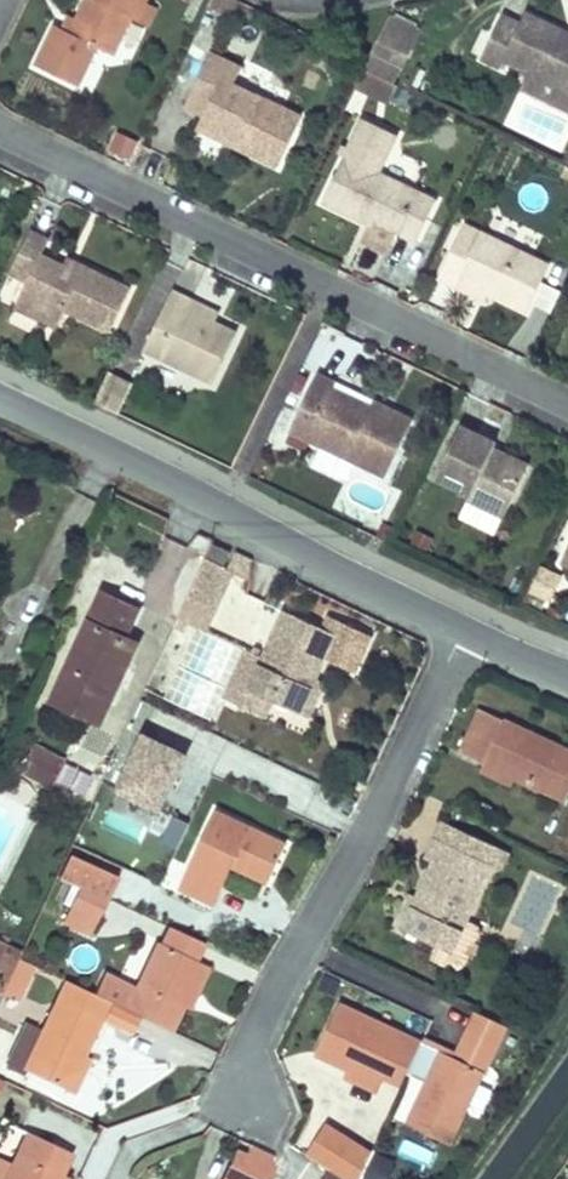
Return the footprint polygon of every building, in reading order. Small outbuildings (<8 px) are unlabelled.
[(81,84),(100,44),(116,52),(133,16),(140,19),(149,1),(147,0),(88,0),(80,18),(73,32),(66,27),(58,24),(39,63),(81,84)] [(213,4),(235,15),(242,0),(215,0),(213,4)] [(558,82),(551,98),(567,107),(567,31),(524,10),(521,20),(503,10),(481,55),(500,64),(504,56),(558,82)] [(425,28),(395,13),(389,25),(419,40),(425,28)] [(66,27),(73,32),(80,18),(72,14),(66,27)] [(419,40),(389,25),(388,28),(380,44),(395,51),(393,56),(408,64),(419,40)] [(395,51),(380,44),(378,48),(393,56),(395,51)] [(236,144),(280,166),(305,116),(238,83),(245,68),(215,53),(190,105),(208,113),(204,122),(239,139),(236,144)] [(401,84),(368,69),(360,85),(393,101),(401,84)] [(404,230),(419,238),(439,197),(382,169),(400,132),(366,116),(326,200),(365,219),(368,213),(378,217),(404,230)] [(239,139),(204,122),(201,127),(236,144),(239,139)] [(130,159),(140,140),(117,129),(108,148),(130,159)] [(378,217),(368,213),(365,219),(375,223),(378,217)] [(378,217),(375,223),(367,241),(393,253),(404,230),(378,217)] [(488,291),(527,309),(550,262),(466,223),(441,277),(458,285),(460,279),(488,291)] [(70,308),(114,330),(135,285),(85,260),(81,270),(67,263),(45,251),(53,236),(36,228),(15,269),(32,277),(22,296),(65,317),(70,308)] [(67,263),(81,270),(85,260),(71,254),(67,263)] [(460,279),(458,285),(486,297),(488,291),(460,279)] [(147,348),(214,379),(238,330),(216,319),(192,309),(197,299),(174,289),(147,348)] [(61,325),(65,317),(22,296),(17,305),(61,325)] [(192,309),(216,319),(220,310),(197,299),(192,309)] [(291,427),(385,472),(413,416),(373,397),(370,403),(366,412),(330,395),(335,384),(338,379),(319,370),(291,427)] [(114,372),(100,401),(121,411),(135,381),(114,372)] [(370,403),(335,384),(330,395),(366,412),(370,403)] [(471,497),(505,515),(526,469),(493,452),(497,444),(499,439),(465,422),(439,474),(473,491),(471,497)] [(493,452),(526,469),(530,460),(497,444),(493,452)] [(497,533),(505,515),(471,497),(462,515),(497,533)] [(207,558),(227,568),(236,550),(215,541),(207,558)] [(251,557),(236,550),(227,568),(233,570),(250,579),(251,557)] [(204,557),(175,620),(204,634),(233,570),(227,568),(207,558),(204,557)] [(559,576),(543,568),(533,587),(532,590),(548,598),(559,576)] [(102,591),(51,699),(98,722),(135,642),(124,637),(137,608),(102,591)] [(314,680),(325,658),(324,658),(336,635),(324,629),(286,610),(264,655),(245,646),(221,696),(239,705),(247,690),(270,701),(298,713),(314,680)] [(330,617),(324,629),(336,635),(324,658),(325,658),(355,673),(373,637),(330,617)] [(314,680),(298,713),(308,719),(325,685),(314,680)] [(247,690),(239,705),(262,717),(270,701),(247,690)] [(486,763),(516,778),(567,802),(567,799),(567,749),(505,720),(499,732),(486,763)] [(463,753),(486,763),(499,732),(476,723),(463,753)] [(162,810),(189,753),(148,734),(121,790),(162,810)] [(29,777),(52,789),(62,771),(46,763),(42,770),(34,766),(29,777)] [(516,778),(486,763),(481,773),(513,787),(516,778)] [(215,906),(233,868),(261,881),(280,841),(215,810),(177,889),(215,906)] [(435,837),(465,851),(472,834),(442,820),(435,837)] [(417,897),(403,929),(439,946),(452,952),(466,919),(490,864),(501,869),(509,852),(472,834),(465,851),(435,837),(425,860),(433,863),(417,897)] [(280,841),(261,881),(267,885),(286,845),(280,841)] [(117,882),(65,858),(55,879),(78,889),(107,902),(117,882)] [(107,902),(78,889),(71,907),(99,919),(107,902)] [(394,924),(403,929),(417,897),(408,892),(394,924)] [(99,919),(71,907),(63,925),(91,937),(99,919)] [(479,926),(466,919),(452,952),(439,946),(432,960),(457,972),(461,969),(465,964),(468,959),(481,932),(479,926)] [(0,944),(0,984),(5,987),(18,959),(7,954),(10,948),(0,944)] [(127,1011),(137,1016),(172,1032),(184,1007),(178,1005),(198,962),(157,944),(136,990),(127,1011)] [(36,967),(18,959),(5,987),(12,990),(7,1000),(20,1005),(36,967)] [(198,962),(178,1005),(184,1007),(190,1010),(210,968),(198,962)] [(136,990),(104,976),(95,995),(109,1002),(127,1011),(136,990)] [(83,1057),(100,1021),(109,1002),(95,995),(66,981),(41,1033),(24,1070),(68,1091),(83,1057)] [(127,1011),(109,1002),(100,1021),(128,1035),(137,1016),(127,1011)] [(314,1055),(347,1071),(381,1087),(384,1079),(401,1086),(405,1077),(424,1086),(405,1125),(449,1147),(484,1073),(337,1005),(314,1055)] [(8,1062),(24,1070),(41,1033),(25,1025),(8,1062)] [(83,1057),(68,1091),(75,1095),(91,1061),(83,1057)] [(381,1087),(347,1071),(342,1080),(376,1097),(381,1087)] [(57,1172),(67,1150),(29,1132),(7,1178),(54,1178),(57,1172)] [(266,1151),(253,1176),(258,1178),(267,1178),(274,1163),(271,1153),(266,1151)]
